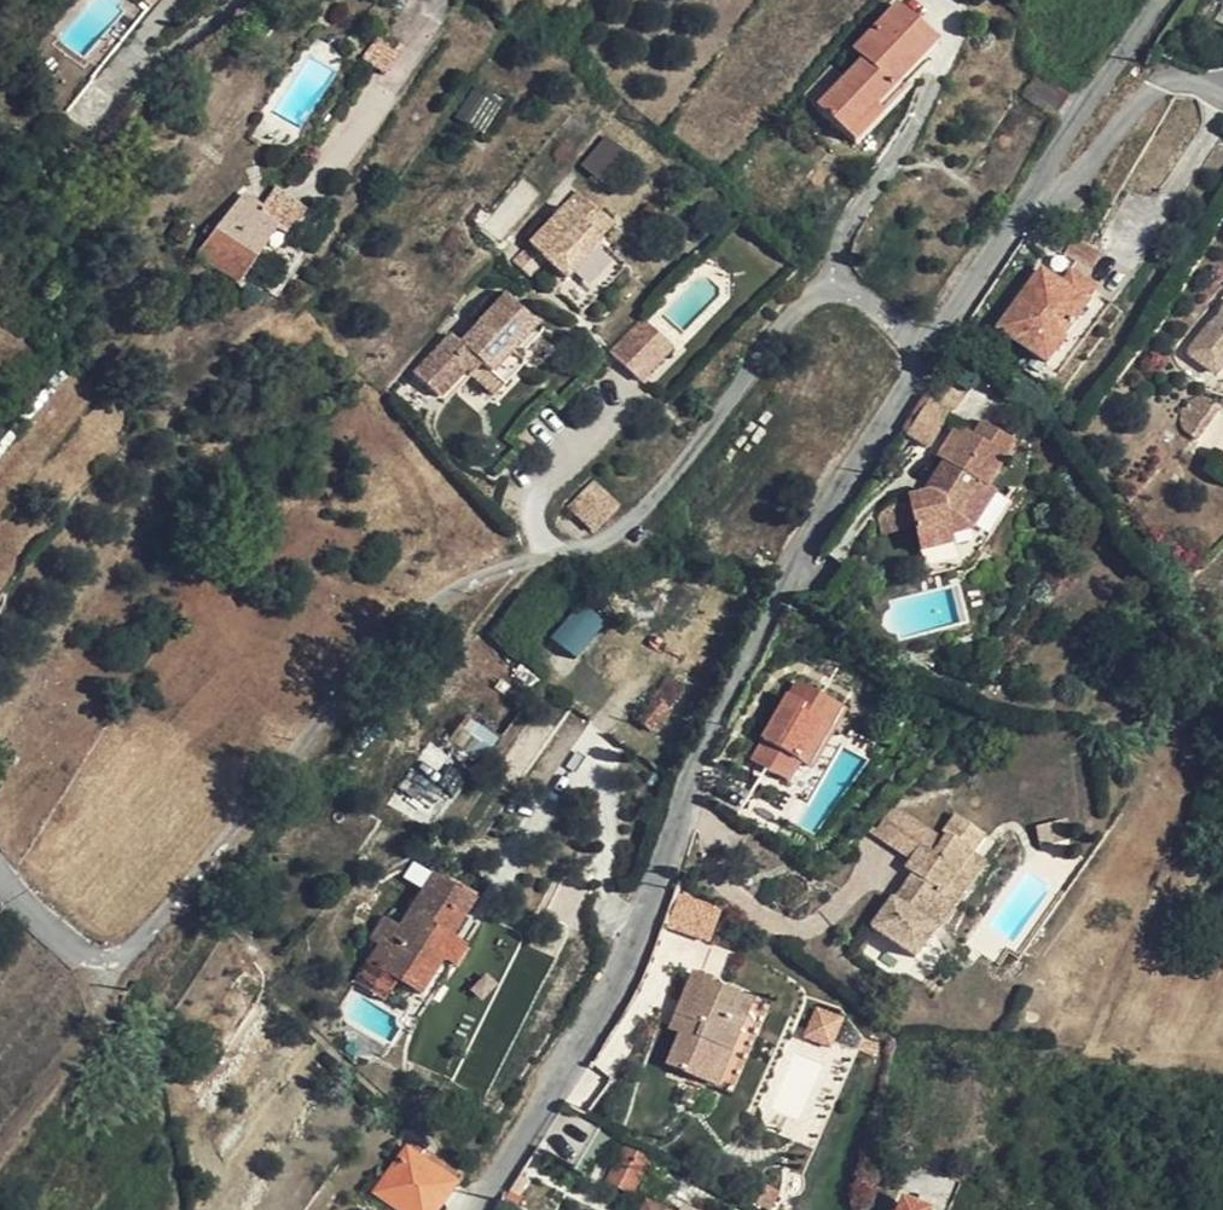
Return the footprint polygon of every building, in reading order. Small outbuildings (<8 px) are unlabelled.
[(852,142),(880,112),(876,106),(891,89),(897,94),(907,85),(901,78),(935,42),(897,5),(852,50),(861,60),(816,108),(852,142)] [(385,75),(404,47),(383,32),(364,59),(385,75)] [(880,112),(897,94),(891,89),(876,106),(880,112)] [(583,164),(609,185),(631,158),(605,137),(583,164)] [(453,142),(449,142),(444,144),(442,149),(443,153),(444,157),(448,158),(452,159),(456,157),(459,153),(458,147),(456,143),(453,142)] [(276,188),(271,195),(281,201),(286,195),(276,188)] [(228,215),(265,245),(277,228),(286,235),(305,208),(286,195),(281,201),(271,195),(262,207),(244,194),(228,215)] [(590,210),(580,219),(603,241),(611,231),(590,210)] [(265,245),(228,215),(197,255),(238,282),(265,245)] [(603,241),(580,219),(545,257),(568,279),(603,241)] [(181,242),(190,231),(178,222),(169,232),(181,242)] [(1071,274),(1062,285),(1043,272),(1000,329),(1048,364),(1065,343),(1062,338),(1097,292),(1071,274)] [(516,357),(541,330),(507,295),(489,314),(497,322),(469,350),(461,342),(452,332),(413,371),(437,394),(465,366),(492,393),(522,363),(516,357)] [(1205,366),(1221,347),(1222,348),(1222,303),(1221,302),(1216,303),(1215,309),(1212,315),(1200,323),(1180,347),(1205,366)] [(489,314),(461,342),(469,350),(497,322),(489,314)] [(646,322),(612,355),(639,383),(673,350),(646,322)] [(1205,366),(1180,347),(1177,350),(1202,370),(1205,366)] [(98,389),(55,358),(0,427),(0,513),(98,389)] [(939,364),(899,427),(925,444),(947,409),(954,404),(968,382),(939,364)] [(465,366),(437,394),(442,400),(471,372),(465,366)] [(1204,403),(1186,388),(1181,389),(1170,395),(1164,404),(1160,416),(1182,432),(1204,403)] [(918,528),(924,557),(957,549),(954,538),(975,534),(999,494),(990,489),(1018,441),(989,424),(980,435),(964,426),(942,459),(946,461),(953,465),(934,497),(911,501),(912,505),(918,528)] [(593,485),(569,509),(594,534),(618,511),(593,485)] [(1016,505),(999,494),(975,534),(954,538),(957,549),(924,557),(928,579),(961,570),(968,566),(975,562),(981,557),(986,551),(991,545),(996,539),(1016,505)] [(918,528),(912,505),(889,509),(882,517),(887,534),(918,528)] [(576,656),(603,621),(579,603),(552,637),(576,656)] [(667,708),(680,690),(666,680),(636,719),(652,732),(667,712),(667,708)] [(752,761),(777,777),(789,757),(801,764),(809,769),(843,709),(798,683),(752,761)] [(520,771),(553,743),(545,733),(566,716),(549,695),(494,741),(520,771)] [(980,742),(994,727),(985,721),(978,721),(967,733),(980,742)] [(789,784),(801,764),(789,757),(777,777),(789,784)] [(974,854),(985,839),(956,817),(943,833),(948,839),(935,857),(922,849),(914,860),(906,871),(914,878),(895,903),(893,901),(874,928),(915,958),(936,932),(922,921),(940,896),(943,897),(974,854)] [(935,857),(941,849),(899,818),(887,836),(914,860),(922,849),(935,857)] [(1069,838),(1065,822),(1037,828),(1041,845),(1069,838)] [(987,865),(974,854),(943,897),(940,896),(922,921),(936,932),(987,865)] [(437,959),(451,936),(474,900),(456,887),(452,889),(432,876),(400,928),(386,918),(370,941),(377,946),(384,951),(374,967),(396,984),(387,1000),(417,1020),(428,1003),(419,997),(442,962),(437,959)] [(678,888),(663,924),(708,942),(723,907),(678,888)] [(465,947),(451,936),(437,959),(442,962),(419,997),(428,1003),(465,947)] [(377,946),(353,983),(383,1004),(387,1000),(396,984),(374,967),(384,951),(377,946)] [(714,983),(695,974),(676,1017),(687,1022),(682,1034),(668,1068),(696,1080),(701,1068),(721,1076),(742,1028),(752,1003),(713,986),(714,983)] [(814,1006),(803,1036),(831,1046),(841,1016),(814,1006)] [(671,1030),(682,1034),(687,1022),(676,1017),(671,1030)] [(758,1034),(742,1028),(721,1076),(716,1088),(732,1095),(758,1034)] [(696,1080),(716,1088),(721,1076),(701,1068),(696,1080)] [(397,1209),(438,1209),(460,1179),(425,1150),(423,1151),(411,1144),(376,1195),(397,1209)] [(621,1145),(606,1182),(632,1192),(647,1156),(621,1145)] [(932,1209),(907,1199),(902,1209),(932,1209)]
